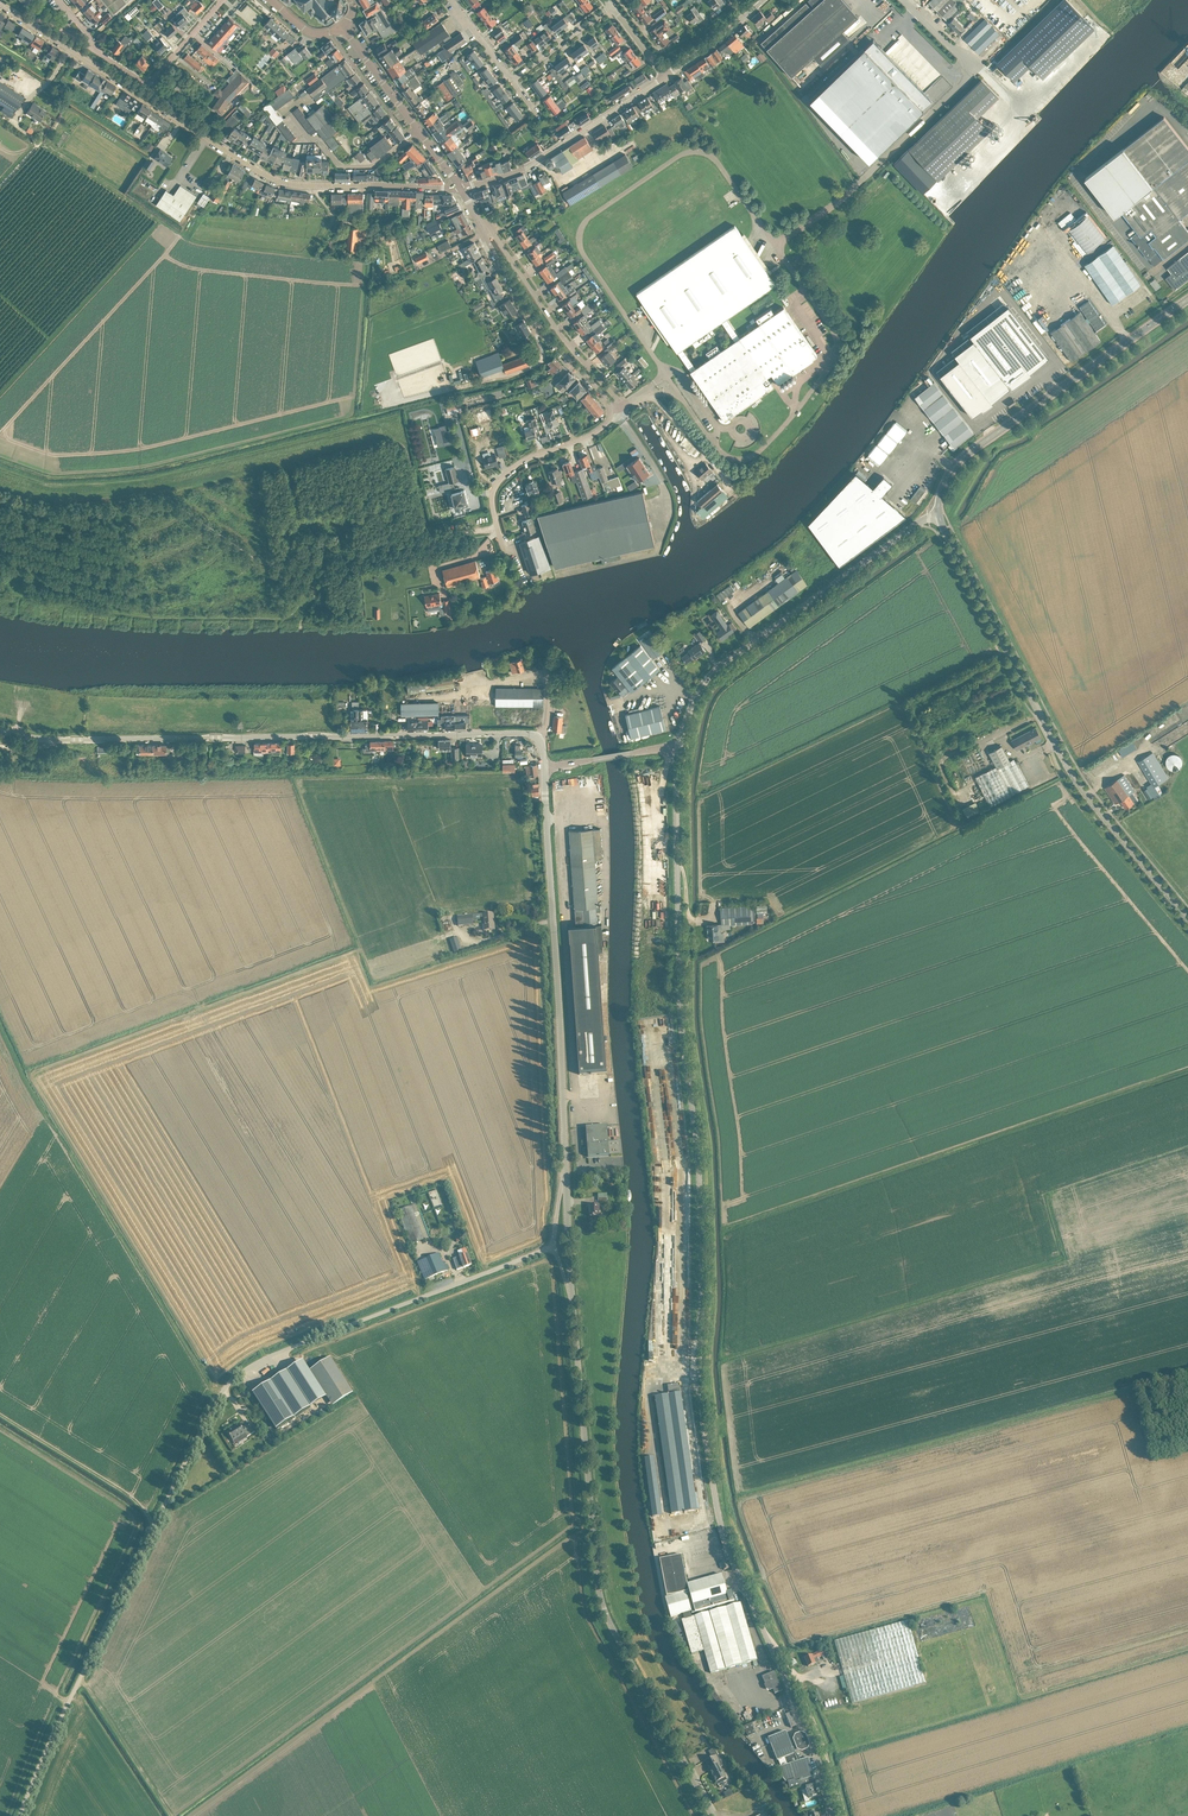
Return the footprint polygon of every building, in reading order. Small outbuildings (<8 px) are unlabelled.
[(74,2),(79,8),(80,7),(82,9),(86,5),(85,3),(88,0),(75,0),(74,2)] [(164,6),(159,0),(154,0),(152,2),(160,10),(164,6)] [(204,7),(199,1),(198,0),(185,0),(183,2),(186,5),(185,6),(189,11),(192,8),(197,13),(204,7)] [(300,5),(302,4),(304,8),(304,9),(305,9),(305,8),(307,7),(311,13),(311,14),(312,14),(312,13),(315,10),(316,11),(316,12),(316,13),(317,13),(317,14),(318,14),(319,15),(320,16),(320,17),(320,18),(321,19),(322,20),(323,20),(324,20),(325,19),(326,18),(327,18),(328,18),(328,17),(335,11),(336,13),(336,15),(338,15),(338,13),(344,9),(346,9),(346,7),(344,7),(340,1),(340,0),(338,0),(338,1),(337,2),(336,1),(336,0),(296,0),(300,5)] [(472,5),(475,9),(481,4),(478,0),(468,0),(472,5)] [(588,0),(587,0),(581,5),(581,4),(578,6),(584,14),(593,7),(588,0)] [(642,2),(641,2),(633,8),(639,16),(645,11),(642,7),(651,0),(640,0),(642,2)] [(725,4),(722,0),(710,0),(708,1),(716,12),(725,4)] [(761,42),(791,76),(814,56),(821,65),(850,39),(842,31),(858,17),(843,0),(808,0),(810,2),(807,4),(806,2),(761,42)] [(928,2),(946,20),(949,22),(948,23),(952,27),(959,34),(960,33),(963,30),(965,28),(957,21),(953,17),(956,14),(962,8),(959,5),(962,3),(964,4),(963,5),(971,12),(981,22),(982,22),(985,19),(966,0),(931,0),(928,2)] [(997,64),(1014,81),(1030,65),(1042,78),(1094,28),(1066,0),(1063,0),(997,64)] [(389,34),(397,29),(388,20),(381,9),(376,2),(368,7),(365,9),(363,10),(367,16),(366,17),(367,19),(360,23),(361,25),(360,26),(364,33),(366,32),(367,34),(373,30),(374,32),(377,31),(376,29),(378,27),(384,37),(389,34)] [(86,5),(82,9),(83,11),(89,17),(97,9),(92,3),(89,6),(87,4),(86,5)] [(683,3),(673,10),(676,14),(686,7),(683,3)] [(417,13),(423,8),(420,4),(414,8),(417,13)] [(483,20),(489,15),(486,11),(487,10),(485,6),(477,12),(483,20)] [(698,23),(704,19),(694,6),(690,9),(692,11),(687,16),(693,23),(696,21),(698,23)] [(97,9),(89,17),(91,20),(91,21),(92,23),(94,23),(100,18),(97,15),(101,12),(98,8),(97,9)] [(175,17),(172,19),(175,23),(179,28),(188,20),(186,17),(189,14),(185,9),(184,8),(177,14),(179,17),(177,19),(175,17)] [(656,21),(667,13),(663,8),(653,16),(656,21)] [(645,11),(639,16),(645,24),(650,20),(653,18),(650,15),(649,14),(648,15),(645,11)] [(765,16),(760,11),(752,18),(758,25),(765,19),(769,22),(775,16),(770,11),(765,16)] [(571,22),(575,19),(570,12),(567,15),(569,18),(571,22)] [(104,23),(111,17),(108,13),(101,19),(104,23)] [(434,13),(423,22),(429,30),(435,26),(433,24),(438,20),(434,13)] [(493,20),(489,15),(483,20),(489,28),(496,22),(494,19),(493,20)] [(563,28),(568,24),(566,20),(569,18),(567,15),(564,17),(558,22),(563,28)] [(289,34),(271,17),(265,24),(264,25),(274,32),(271,36),(277,41),(280,38),(284,41),(286,38),(292,44),(296,39),(290,34),(289,34)] [(230,18),(224,24),(234,32),(239,26),(230,18)] [(148,19),(142,25),(146,29),(152,24),(148,19)] [(964,38),(964,39),(979,54),(983,49),(999,33),(985,19),(982,22),(981,22),(968,35),(964,38)] [(12,30),(12,29),(15,24),(8,20),(5,25),(12,30)] [(650,31),(656,39),(663,34),(667,31),(671,28),(665,20),(658,25),(655,27),(650,31)] [(157,23),(154,26),(159,32),(162,29),(164,27),(159,21),(157,23)] [(446,43),(452,38),(441,22),(413,42),(417,48),(421,54),(443,39),(446,43)] [(558,22),(550,28),(551,31),(552,31),(554,29),(557,32),(563,28),(558,22)] [(548,26),(546,23),(543,26),(544,28),(539,32),(541,34),(546,41),(551,36),(549,33),(552,31),(548,26)] [(234,32),(224,24),(219,30),(228,38),(234,32)] [(609,39),(618,32),(612,24),(605,29),(611,37),(609,38),(609,39)] [(164,32),(165,33),(169,37),(177,30),(173,26),(172,25),(166,30),(164,32)] [(747,37),(752,33),(744,25),(738,31),(742,36),(742,37),(744,35),(746,38),(747,37)] [(30,41),(31,39),(34,34),(22,27),(18,34),(30,41)] [(147,29),(142,35),(147,41),(150,39),(154,43),(152,45),(156,49),(160,53),(167,46),(163,42),(160,38),(158,40),(147,29)] [(500,42),(505,39),(507,37),(502,29),(498,32),(499,33),(495,36),(500,42)] [(219,30),(213,36),(223,45),(228,38),(219,30)] [(466,41),(467,41),(461,32),(452,38),(446,43),(445,43),(442,45),(444,49),(442,50),(447,58),(453,54),(451,51),(462,44),(466,41)] [(540,45),(546,41),(541,34),(539,32),(530,38),(532,41),(535,44),(537,42),(540,45)] [(617,44),(623,39),(618,32),(609,39),(612,43),(615,41),(617,44)] [(514,43),(505,49),(510,56),(517,51),(514,48),(518,46),(517,45),(520,42),(525,39),(520,33),(516,36),(511,40),(514,43)] [(603,42),(606,40),(600,33),(597,35),(603,42)] [(663,34),(656,39),(662,47),(670,41),(667,37),(666,39),(664,36),(663,34)] [(735,34),(726,41),(732,49),(734,51),(735,52),(743,45),(741,42),(739,39),(735,34)] [(38,49),(41,45),(44,40),(36,35),(29,46),(32,48),(34,46),(38,49)] [(129,38),(125,35),(121,41),(117,39),(113,43),(110,48),(110,49),(110,48),(118,54),(120,50),(121,50),(122,48),(122,47),(123,46),(126,42),(130,45),(134,40),(130,37),(129,38)] [(218,51),(223,45),(213,36),(208,42),(218,51)] [(593,48),(599,43),(594,36),(588,41),(593,48)] [(137,38),(134,41),(139,46),(142,42),(137,38)] [(380,54),(398,43),(396,39),(386,46),(384,42),(376,48),(380,54)] [(324,50),(318,55),(320,58),(321,58),(325,54),(327,53),(328,55),(331,53),(337,48),(330,40),(329,40),(321,47),(324,50)] [(279,51),(284,46),(278,41),(273,46),(279,51)] [(533,51),(537,47),(535,44),(532,41),(528,44),(533,51)] [(734,51),(732,49),(726,41),(719,47),(722,52),(724,50),(726,53),(728,51),(730,54),(734,51)] [(864,50),(863,49),(809,101),(869,162),(922,110),(931,101),(873,41),(864,50)] [(202,44),(197,50),(201,53),(200,54),(201,55),(203,57),(204,57),(204,56),(205,57),(207,54),(214,60),(217,57),(214,54),(202,44)] [(582,55),(589,50),(584,44),(578,49),(582,55)] [(611,56),(621,48),(618,44),(608,52),(611,56)] [(53,61),(56,56),(59,50),(52,46),(49,51),(45,56),(53,61)] [(290,52),(288,54),(292,59),(296,64),(303,58),(302,56),(304,55),(306,58),(312,54),(311,53),(312,53),(310,50),(309,50),(306,47),(306,46),(304,47),(300,50),(301,51),(299,53),(295,48),(290,52)] [(275,57),(279,52),(273,47),(269,52),(275,57)] [(330,58),(326,62),(329,67),(339,60),(343,56),(337,48),(331,53),(328,55),(330,58)] [(395,52),(392,48),(385,53),(380,56),(387,67),(400,59),(397,55),(402,51),(400,48),(395,52)] [(424,58),(421,54),(417,48),(403,57),(400,59),(387,67),(394,78),(407,70),(404,66),(416,58),(419,62),(424,58)] [(614,59),(624,51),(621,48),(611,56),(614,59)] [(629,61),(636,56),(630,48),(623,53),(625,56),(623,58),(626,62),(629,60),(629,61)] [(576,60),(582,55),(578,49),(571,54),(576,60)] [(705,57),(704,57),(710,66),(713,64),(722,57),(716,49),(704,57),(705,57)] [(470,58),(465,62),(467,65),(472,61),(479,56),(474,50),(469,54),(468,55),(470,58)] [(516,63),(522,58),(517,51),(510,56),(516,63)] [(143,70),(149,63),(145,60),(149,56),(145,52),(139,58),(135,63),(140,67),(140,68),(141,70),(143,70),(143,69),(143,70)] [(608,58),(603,52),(599,56),(603,61),(608,58)] [(201,74),(205,66),(202,65),(192,57),(188,53),(183,59),(201,74)] [(435,54),(426,58),(428,62),(437,57),(435,54)] [(477,68),(479,66),(483,63),(479,56),(472,61),(477,68)] [(566,68),(572,63),(567,56),(561,61),(566,68)] [(634,68),(641,63),(636,56),(629,61),(634,68)] [(1166,66),(1187,85),(1187,58),(1183,63),(1175,56),(1166,66)] [(704,57),(684,71),(687,76),(690,80),(691,79),(694,77),(695,76),(697,79),(700,77),(702,76),(704,74),(702,71),(708,67),(711,71),(713,70),(710,66),(704,57)] [(321,78),(307,88),(313,96),(317,101),(328,92),(331,90),(347,77),(355,71),(355,70),(354,71),(346,60),(346,59),(345,59),(341,62),(335,67),(331,70),(321,77),(321,78)] [(568,71),(566,68),(561,61),(555,66),(560,72),(563,70),(565,73),(568,71)] [(582,72),(584,75),(585,76),(586,76),(588,79),(589,78),(591,77),(589,74),(588,73),(590,71),(586,65),(580,70),(582,72)] [(407,70),(394,78),(398,84),(403,81),(409,77),(416,73),(414,70),(412,67),(410,68),(409,68),(407,70)] [(486,79),(492,74),(487,67),(482,71),(481,72),(486,79)] [(1000,77),(1003,74),(1003,73),(997,67),(994,70),(1000,77)] [(89,71),(87,70),(84,74),(80,71),(75,78),(80,81),(82,79),(99,90),(102,84),(105,79),(100,76),(100,77),(95,73),(95,74),(93,73),(93,72),(89,70),(89,71)] [(237,71),(236,70),(234,72),(232,75),(227,80),(230,83),(222,91),(219,88),(214,93),(219,98),(213,108),(221,113),(225,108),(229,101),(249,81),(237,71)] [(1052,92),(1064,78),(1056,71),(1053,75),(1057,78),(1055,80),(1051,76),(1038,90),(1046,96),(1051,91),(1052,92)] [(183,78),(181,76),(176,72),(173,76),(177,79),(168,89),(176,96),(180,91),(188,82),(183,77),(183,78)] [(346,80),(349,84),(351,86),(354,84),(356,82),(361,79),(356,72),(351,76),(349,77),(346,80)] [(454,96),(462,91),(459,86),(464,82),(457,72),(454,72),(450,74),(451,76),(444,81),(454,96)] [(310,85),(319,78),(315,73),(306,79),(310,85)] [(637,86),(648,79),(643,73),(633,80),(637,86)] [(492,84),(497,80),(492,74),(486,79),(483,81),(486,84),(488,82),(490,85),(492,84)] [(561,84),(564,82),(557,74),(554,76),(561,84)] [(419,97),(414,90),(421,84),(415,75),(406,81),(399,85),(414,106),(420,102),(424,99),(421,95),(419,97)] [(684,81),(681,77),(674,82),(680,91),(684,88),(686,91),(693,87),(688,79),(684,81)] [(536,90),(542,85),(537,79),(531,84),(536,90)] [(112,93),(116,87),(115,87),(115,86),(107,80),(102,88),(111,93),(112,93)] [(928,131),(909,150),(936,178),(988,128),(977,117),(998,97),(991,90),(981,80),(936,124),(931,128),(928,131)] [(4,106),(0,111),(10,118),(11,117),(14,111),(21,102),(24,97),(4,84),(0,81),(0,103),(4,106)] [(445,102),(453,96),(443,81),(435,87),(445,102)] [(362,95),(369,90),(364,83),(357,88),(350,93),(353,96),(359,91),(362,95)] [(283,84),(275,90),(279,95),(284,91),(287,89),(283,84)] [(669,87),(667,84),(653,93),(659,102),(673,93),(675,96),(679,94),(674,84),(669,87)] [(499,96),(505,91),(500,85),(495,88),(494,90),(499,96)] [(541,96),(545,93),(547,92),(542,85),(536,90),(541,96)] [(615,102),(632,90),(628,85),(611,96),(615,102)] [(117,96),(117,95),(120,90),(116,87),(112,93),(117,96)] [(279,95),(266,104),(270,109),(272,106),(276,111),(277,109),(292,98),(295,96),(289,88),(287,89),(284,91),(279,95)] [(135,111),(137,107),(141,102),(124,90),(120,95),(115,104),(129,113),(131,109),(135,111)] [(336,96),(331,90),(328,92),(335,102),(340,98),(338,95),(336,96)] [(372,93),(370,91),(370,90),(353,103),(348,107),(359,122),(361,120),(366,116),(373,110),(381,105),(379,102),(379,101),(378,102),(374,95),(375,94),(373,92),(372,93)] [(489,103),(492,101),(488,95),(490,93),(491,92),(489,90),(483,94),(489,103)] [(569,90),(562,95),(566,101),(574,96),(569,90)] [(503,102),(505,101),(510,98),(505,91),(499,96),(503,102)] [(549,107),(555,102),(550,95),(548,97),(543,100),(549,107)] [(647,97),(643,99),(649,109),(654,106),(652,104),(654,102),(651,97),(649,98),(647,97)] [(340,98),(335,102),(339,106),(341,109),(344,107),(342,104),(344,102),(340,98)] [(313,109),(316,106),(309,99),(307,102),(313,109)] [(643,99),(638,102),(642,107),(639,109),(643,115),(643,116),(650,111),(649,109),(643,99)] [(555,102),(549,107),(554,114),(559,110),(560,109),(566,105),(563,101),(557,105),(555,102)] [(414,106),(424,119),(434,112),(432,109),(429,111),(427,109),(426,110),(420,102),(414,106)] [(512,113),(518,109),(513,102),(509,106),(507,107),(512,113)] [(147,114),(148,113),(151,108),(143,103),(137,112),(145,117),(147,114)] [(493,108),(494,109),(496,112),(502,107),(503,106),(501,103),(496,106),(493,108)] [(36,107),(32,104),(26,113),(39,121),(42,116),(46,112),(37,106),(36,107)] [(316,129),(333,116),(323,104),(307,117),(316,129)] [(366,116),(361,120),(364,123),(372,117),(377,122),(380,120),(379,118),(382,116),(386,112),(381,105),(373,110),(366,116)] [(633,106),(629,109),(635,118),(639,115),(640,117),(643,115),(639,109),(636,111),(633,106)] [(502,121),(505,118),(507,117),(503,111),(504,110),(502,107),(501,108),(496,112),(502,121)] [(230,129),(234,125),(243,115),(237,109),(224,123),(230,129)] [(516,120),(518,118),(523,115),(518,109),(512,113),(516,120)] [(624,112),(622,114),(625,119),(628,123),(635,118),(629,109),(624,111),(624,112)] [(155,121),(159,114),(152,110),(143,124),(145,125),(148,122),(152,125),(155,121)] [(428,126),(439,118),(435,111),(434,112),(424,119),(428,126)] [(439,118),(428,126),(433,132),(444,124),(442,121),(448,117),(445,113),(439,118)] [(579,126),(591,118),(587,113),(576,121),(579,126)] [(152,125),(158,130),(160,128),(164,131),(166,128),(170,122),(171,122),(166,119),(159,114),(155,121),(152,125)] [(476,114),(471,119),(475,124),(480,119),(476,114)] [(620,126),(626,123),(625,121),(620,114),(612,119),(616,125),(618,123),(620,126)] [(333,150),(338,146),(341,144),(336,138),(333,134),(339,129),(341,127),(333,116),(316,129),(333,150)] [(1086,178),(1116,216),(1122,211),(1138,232),(1131,237),(1148,259),(1149,258),(1154,266),(1187,239),(1187,230),(1179,219),(1187,212),(1187,147),(1164,116),(1115,155),(1086,178)] [(386,132),(388,130),(396,124),(390,117),(383,123),(380,125),(386,132)] [(461,128),(456,121),(446,129),(443,125),(444,124),(433,132),(441,143),(455,132),(461,128)] [(558,134),(557,134),(561,139),(572,131),(571,130),(566,123),(562,126),(563,128),(564,129),(558,134)] [(607,129),(605,125),(593,132),(597,137),(598,140),(610,133),(612,137),(616,135),(611,127),(607,129)] [(378,157),(404,138),(399,129),(397,126),(390,131),(392,134),(387,138),(385,135),(380,139),(373,145),(370,147),(364,152),(371,162),(378,157)] [(234,142),(235,140),(240,131),(235,128),(232,130),(231,132),(230,131),(224,136),(228,137),(227,138),(234,142)] [(241,144),(247,134),(241,130),(240,131),(235,140),(241,144)] [(455,132),(441,143),(444,148),(454,140),(459,137),(458,136),(457,135),(455,132)] [(247,148),(248,146),(253,138),(247,134),(241,144),(247,148)] [(255,150),(259,143),(261,140),(254,136),(253,138),(248,146),(255,150)] [(153,137),(150,142),(155,145),(159,140),(153,137)] [(454,140),(444,148),(447,152),(457,145),(458,145),(462,142),(460,138),(459,137),(454,140)] [(545,163),(545,164),(546,166),(546,167),(547,167),(547,168),(548,168),(549,168),(549,169),(550,169),(551,169),(552,169),(552,168),(553,168),(554,168),(555,172),(561,170),(559,165),(569,160),(571,164),(575,161),(578,159),(583,155),(590,150),(593,149),(588,142),(585,137),(583,138),(582,137),(567,148),(551,158),(550,158),(549,158),(548,158),(548,159),(547,159),(546,160),(546,161),(545,161),(545,162),(545,163)] [(261,154),(265,147),(267,144),(261,140),(259,143),(255,150),(261,154)] [(340,146),(349,155),(355,150),(346,141),(340,146)] [(457,145),(447,152),(453,159),(462,152),(459,149),(462,146),(465,144),(464,141),(463,141),(462,142),(458,145),(457,145)] [(645,141),(634,147),(636,150),(646,144),(645,141)] [(531,159),(543,151),(538,143),(526,152),(528,155),(531,159)] [(406,150),(398,159),(401,162),(408,156),(411,159),(407,162),(410,168),(416,165),(427,158),(413,144),(406,150)] [(275,160),(278,154),(281,149),(274,146),(272,151),(268,157),(275,160)] [(266,161),(268,157),(272,151),(265,147),(261,154),(259,157),(266,161)] [(166,166),(172,157),(164,152),(160,149),(154,158),(166,166)] [(283,164),(285,156),(287,153),(281,149),(278,154),(275,160),(281,163),(283,164)] [(360,161),(365,157),(360,151),(355,155),(360,161)] [(458,166),(467,159),(462,152),(453,159),(458,166)] [(615,160),(593,173),(601,186),(622,173),(633,166),(625,154),(615,160)] [(476,155),(459,167),(460,169),(462,174),(469,170),(473,168),(477,167),(475,164),(473,161),(478,158),(477,156),(476,155)] [(290,169),(293,158),(285,156),(283,164),(283,167),(290,169)] [(150,170),(155,162),(148,158),(143,165),(150,170)] [(297,171),(299,162),(300,159),(293,158),(290,169),(297,171)] [(436,171),(428,158),(427,158),(416,165),(418,167),(419,167),(423,171),(424,174),(426,177),(431,174),(436,171)] [(496,162),(495,160),(484,164),(487,176),(493,174),(494,174),(503,171),(501,163),(500,161),(496,162)] [(506,170),(511,169),(510,165),(511,165),(510,161),(509,160),(501,163),(503,171),(506,170)] [(304,175),(305,170),(307,170),(307,163),(299,162),(297,171),(296,173),(304,175)] [(240,182),(242,176),(245,171),(233,164),(227,175),(240,182)] [(478,176),(476,176),(477,179),(487,176),(484,164),(478,166),(480,171),(476,172),(478,176)] [(469,170),(462,174),(465,179),(465,180),(466,180),(476,176),(478,176),(476,172),(475,170),(474,171),(473,168),(469,170)] [(546,175),(544,171),(537,175),(539,180),(534,182),(536,186),(540,193),(546,190),(545,188),(552,184),(550,181),(548,177),(547,175),(546,175)] [(379,180),(379,179),(379,177),(373,174),(365,174),(365,172),(356,172),(356,174),(354,174),(354,180),(379,180)] [(445,183),(437,172),(432,175),(427,178),(418,177),(417,183),(425,184),(444,183),(445,183)] [(524,174),(509,180),(512,190),(514,189),(514,190),(521,187),(523,186),(524,189),(530,187),(529,184),(528,184),(528,183),(526,179),(525,175),(524,174)] [(255,178),(253,177),(249,183),(246,181),(243,186),(246,188),(248,186),(251,188),(253,185),(259,188),(257,192),(258,193),(261,188),(264,183),(256,178),(255,178)] [(155,178),(151,182),(157,187),(160,183),(155,178)] [(215,193),(211,198),(217,202),(221,197),(222,198),(231,182),(226,178),(217,194),(215,193)] [(512,190),(509,180),(504,182),(506,193),(507,198),(507,199),(510,197),(509,193),(513,191),(514,190),(514,189),(512,190)] [(529,184),(534,196),(540,193),(536,186),(534,182),(533,180),(528,183),(528,184),(529,184)] [(578,182),(563,191),(571,204),(586,195),(578,182)] [(502,183),(495,185),(497,191),(495,191),(498,200),(507,197),(506,193),(502,183)] [(276,196),(276,194),(279,189),(275,188),(275,187),(267,184),(264,191),(261,190),(260,193),(267,195),(268,193),(276,196)] [(197,196),(180,185),(174,195),(166,190),(156,205),(180,221),(197,196)] [(490,193),(488,188),(473,193),(476,201),(485,198),(487,204),(493,202),(490,193)] [(291,202),(292,191),(280,189),(279,195),(278,198),(288,200),(288,202),(291,202)] [(389,203),(389,190),(375,190),(375,202),(385,202),(389,202),(389,203)] [(399,204),(400,191),(389,190),(389,203),(397,204),(397,205),(396,211),(399,211),(399,204)] [(309,201),(310,194),(292,191),(291,202),(305,204),(305,200),(309,201)] [(416,204),(416,199),(417,191),(400,191),(399,204),(403,204),(402,215),(410,215),(411,204),(416,204)] [(494,192),(490,193),(493,202),(493,204),(498,202),(497,200),(494,192)] [(204,193),(198,202),(204,206),(210,197),(204,193)] [(342,194),(342,193),(332,193),(332,203),(341,203),(341,211),(343,211),(343,210),(347,203),(347,199),(347,194),(342,194)] [(363,193),(348,193),(348,199),(348,201),(348,210),(350,212),(362,212),(363,210),(363,197),(363,193)] [(433,204),(436,204),(452,204),(456,201),(452,194),(433,195),(433,204)] [(433,195),(425,195),(425,201),(425,205),(428,205),(433,205),(433,204),(433,195)] [(1067,198),(1072,203),(1075,200),(1071,195),(1067,198)] [(438,219),(461,208),(457,202),(449,206),(444,208),(446,211),(435,215),(437,219),(438,219)] [(458,228),(469,223),(463,211),(452,217),(458,228)] [(437,219),(426,224),(430,234),(441,228),(437,219)] [(458,228),(455,230),(456,233),(462,231),(463,234),(468,232),(468,233),(469,232),(468,231),(473,229),(469,223),(458,228)] [(784,307),(774,314),(771,309),(756,319),(759,324),(740,337),(739,338),(726,318),(775,284),(735,225),(641,290),(636,293),(650,312),(677,352),(690,371),(722,417),(718,418),(719,420),(720,421),(722,422),(724,423),(726,423),(728,422),(729,422),(730,421),(731,420),(728,418),(730,417),(727,414),(732,410),(734,414),(774,387),(767,377),(771,373),(778,383),(813,360),(812,359),(817,355),(784,307)] [(521,241),(527,236),(525,234),(528,232),(525,227),(524,226),(523,226),(521,226),(514,232),(517,235),(516,235),(521,241)] [(348,233),(347,250),(356,251),(359,228),(349,227),(348,233)] [(539,241),(535,235),(529,239),(527,236),(521,241),(525,247),(530,244),(531,242),(534,240),(536,243),(539,241)] [(441,252),(451,246),(448,240),(438,245),(441,252)] [(465,266),(466,265),(470,263),(472,262),(470,260),(481,255),(474,242),(464,248),(469,258),(463,261),(465,266)] [(420,249),(421,253),(434,248),(432,244),(420,249)] [(1113,245),(1084,265),(1111,304),(1140,284),(1113,245)] [(533,249),(528,253),(532,259),(539,254),(540,253),(542,252),(537,246),(536,247),(533,249)] [(552,267),(554,265),(552,262),(558,258),(556,256),(558,255),(555,251),(553,252),(555,255),(547,262),(545,263),(547,265),(546,266),(546,265),(539,270),(544,277),(550,272),(554,269),(552,267)] [(553,252),(552,251),(544,258),(547,262),(555,255),(553,252)] [(427,252),(415,257),(418,263),(429,258),(427,252)] [(1168,268),(1172,273),(1166,278),(1175,290),(1187,280),(1187,252),(1168,268)] [(539,254),(532,259),(537,265),(541,261),(543,260),(541,257),(542,255),(540,253),(539,254)] [(1064,253),(1060,258),(1065,262),(1069,257),(1064,253)] [(480,271),(487,268),(482,257),(474,261),(480,271)] [(566,273),(568,272),(569,271),(566,266),(556,273),(554,269),(550,272),(544,277),(548,282),(553,278),(555,277),(557,275),(559,278),(566,273)] [(475,274),(473,268),(469,270),(474,279),(480,276),(478,272),(475,274)] [(557,283),(551,287),(555,293),(565,286),(563,284),(566,282),(567,281),(566,280),(572,275),(569,271),(566,273),(559,278),(561,280),(560,281),(557,283)] [(493,278),(490,272),(481,278),(480,278),(485,287),(484,288),(486,291),(500,283),(496,277),(493,278)] [(1018,273),(996,289),(1002,296),(1016,285),(1016,284),(1022,280),(1020,277),(1018,273)] [(1155,276),(1160,284),(1166,280),(1160,273),(1155,276)] [(500,293),(501,292),(500,291),(503,289),(500,283),(486,291),(487,293),(489,292),(492,299),(490,300),(492,304),(501,298),(499,294),(500,293)] [(565,286),(555,293),(559,299),(564,296),(566,295),(566,294),(569,292),(571,295),(576,291),(574,288),(573,289),(571,286),(567,289),(565,286)] [(567,301),(562,305),(567,311),(576,304),(577,303),(579,302),(575,296),(578,294),(578,293),(579,292),(578,290),(576,291),(571,295),(569,296),(571,299),(569,301),(569,300),(567,301)] [(509,299),(498,306),(506,318),(512,314),(517,311),(509,299)] [(476,311),(485,306),(482,301),(473,306),(476,311)] [(1089,301),(1080,307),(1097,331),(1106,325),(1089,301)] [(576,304),(567,311),(571,317),(581,310),(582,312),(591,306),(588,303),(584,306),(581,308),(579,305),(579,306),(577,303),(576,304)] [(959,360),(940,375),(971,415),(972,417),(982,409),(983,411),(993,403),(992,402),(1010,387),(1011,389),(1031,374),(1029,372),(1048,357),(1008,305),(970,335),(973,340),(954,355),(955,356),(959,360)] [(577,329),(578,328),(584,324),(588,321),(586,319),(589,317),(587,314),(593,309),(591,306),(582,312),(585,315),(584,316),(583,315),(581,317),(579,319),(574,322),(576,325),(575,326),(577,329)] [(1050,332),(1071,361),(1100,341),(1080,312),(1050,332)] [(594,330),(602,323),(599,319),(591,325),(588,321),(584,324),(578,328),(577,329),(579,332),(580,331),(582,334),(592,327),(594,330)] [(531,332),(524,321),(519,324),(515,326),(518,332),(519,331),(523,337),(526,335),(531,332)] [(592,346),(598,340),(601,338),(598,334),(605,328),(602,323),(594,330),(596,332),(587,339),(592,346)] [(1043,329),(1040,332),(1047,340),(1050,337),(1043,329)] [(496,337),(501,344),(506,341),(500,334),(496,337)] [(615,341),(613,338),(609,341),(607,338),(603,342),(608,347),(613,343),(615,341)] [(597,352),(601,348),(603,347),(598,340),(592,346),(597,352)] [(608,366),(612,362),(616,359),(609,351),(615,346),(613,343),(608,347),(604,350),(607,353),(601,357),(608,366)] [(643,353),(649,361),(652,358),(646,350),(643,353)] [(482,377),(505,369),(503,364),(498,352),(476,360),(482,377)] [(506,374),(523,368),(529,365),(525,355),(503,364),(505,369),(506,374)] [(553,375),(559,370),(563,366),(555,356),(548,363),(552,367),(548,370),(553,375)] [(645,367),(648,364),(641,356),(638,359),(645,367)] [(632,374),(624,366),(628,363),(624,358),(615,366),(619,370),(617,372),(624,381),(632,374)] [(630,388),(638,381),(635,378),(642,372),(639,368),(632,374),(624,381),(630,388)] [(571,373),(569,372),(567,373),(567,372),(566,373),(567,373),(564,377),(559,382),(556,385),(563,391),(574,379),(575,380),(575,379),(574,379),(576,377),(573,375),(574,374),(572,372),(571,373)] [(529,387),(535,385),(533,378),(526,380),(529,387)] [(587,389),(579,381),(575,384),(574,383),(573,384),(574,385),(569,389),(578,397),(579,396),(587,389)] [(956,447),(973,433),(934,382),(914,397),(951,444),(948,446),(952,450),(954,450),(957,448),(956,447)] [(588,406),(595,400),(587,389),(579,396),(588,405),(587,406),(588,406)] [(1009,407),(1016,402),(1013,398),(1006,403),(1009,407)] [(604,410),(595,400),(588,406),(587,406),(585,408),(588,412),(592,409),(597,415),(604,410)] [(460,403),(446,406),(448,414),(462,411),(460,403)] [(493,418),(490,409),(476,414),(479,422),(493,418)] [(545,411),(540,413),(543,422),(545,421),(548,420),(555,417),(553,410),(546,413),(545,411)] [(534,428),(534,426),(537,425),(535,417),(528,419),(531,429),(525,431),(527,438),(537,436),(534,428)] [(543,422),(542,422),(543,424),(547,435),(549,440),(555,439),(561,437),(560,434),(553,436),(552,432),(550,432),(548,428),(558,424),(556,418),(555,417),(548,420),(548,422),(546,423),(545,421),(543,422)] [(440,429),(434,430),(436,435),(435,436),(436,438),(436,437),(438,443),(443,441),(444,445),(454,443),(450,429),(447,430),(445,424),(439,426),(440,429)] [(877,444),(883,449),(889,442),(883,437),(877,444)] [(496,448),(500,458),(506,456),(503,446),(496,448)] [(483,457),(486,467),(494,465),(494,466),(498,465),(495,454),(483,457)] [(593,470),(587,454),(579,457),(581,463),(582,467),(587,465),(592,479),(600,477),(597,469),(593,470)] [(600,457),(592,461),(594,466),(602,462),(600,457)] [(634,461),(628,465),(630,469),(633,473),(644,465),(639,457),(634,461)] [(574,472),(570,460),(563,463),(566,472),(569,471),(573,482),(577,481),(583,499),(593,495),(593,494),(591,489),(583,468),(574,472)] [(624,463),(616,467),(619,471),(626,466),(624,463)] [(712,471),(706,463),(699,469),(699,468),(695,471),(702,479),(712,471)] [(644,465),(633,473),(637,480),(649,472),(644,465)] [(455,488),(453,481),(458,480),(455,466),(446,468),(450,482),(439,485),(440,492),(451,489),(456,509),(468,506),(468,505),(464,490),(461,491),(460,487),(455,488)] [(608,480),(603,466),(597,469),(600,477),(600,476),(605,491),(607,490),(606,486),(609,485),(611,489),(616,487),(618,490),(623,489),(621,485),(618,476),(608,480)] [(559,470),(558,468),(548,471),(552,482),(562,479),(561,476),(562,476),(562,475),(560,470),(559,470)] [(856,473),(808,523),(836,561),(839,566),(905,516),(882,496),(885,492),(886,492),(887,491),(888,490),(887,489),(890,486),(892,484),(891,483),(884,477),(883,476),(883,477),(882,478),(878,483),(873,488),(856,473)] [(534,481),(533,479),(533,480),(530,481),(530,480),(531,482),(526,484),(529,494),(534,492),(534,493),(539,491),(536,484),(537,484),(537,483),(536,481),(535,480),(534,481)] [(636,481),(628,485),(631,489),(638,485),(638,484),(636,481)] [(703,517),(728,496),(723,489),(717,483),(698,500),(702,506),(697,510),(703,517)] [(910,499),(916,503),(925,490),(920,486),(910,499)] [(614,559),(613,553),(655,544),(643,491),(637,492),(543,513),(538,515),(555,567),(564,564),(602,556),(603,561),(614,559)] [(555,503),(563,500),(560,491),(552,494),(555,503)] [(521,505),(524,513),(530,511),(530,513),(533,512),(530,502),(521,505)] [(526,533),(536,530),(536,529),(538,528),(535,517),(522,521),(526,533)] [(551,567),(541,536),(535,537),(521,542),(531,573),(551,567)] [(448,586),(475,578),(480,577),(475,560),(443,570),(448,586)] [(499,582),(498,580),(499,580),(495,568),(486,571),(488,575),(480,578),(483,587),(489,585),(488,583),(493,581),(494,584),(495,584),(499,583),(499,582)] [(738,612),(749,627),(807,584),(796,569),(738,612)] [(720,600),(734,590),(730,585),(716,595),(720,600)] [(441,601),(440,593),(425,596),(426,598),(424,598),(424,599),(424,603),(425,603),(427,603),(428,611),(444,607),(444,609),(451,608),(449,600),(441,601)] [(716,633),(721,640),(737,629),(732,622),(727,625),(717,611),(711,615),(721,629),(716,633)] [(705,625),(700,629),(706,636),(711,633),(705,625)] [(705,639),(699,631),(695,634),(701,642),(705,639)] [(665,650),(662,645),(654,634),(642,643),(653,659),(665,650)] [(699,643),(694,646),(688,651),(689,652),(682,657),(682,658),(686,663),(693,658),(694,659),(705,651),(699,643)] [(659,669),(655,665),(640,646),(612,668),(631,691),(659,669)] [(521,659),(515,661),(511,662),(514,672),(524,669),(521,659)] [(625,685),(618,676),(610,683),(617,692),(625,685)] [(544,688),(531,688),(496,687),(495,706),(543,706),(544,688)] [(359,731),(359,708),(359,702),(352,702),(353,709),(355,708),(355,716),(350,716),(351,732),(359,731)] [(439,702),(402,703),(402,715),(439,715),(439,702)] [(626,713),(631,737),(666,729),(661,705),(626,713)] [(359,708),(359,731),(368,731),(367,716),(364,716),(363,708),(359,708)] [(563,716),(560,716),(555,715),(553,730),(566,732),(567,726),(562,725),(563,716)] [(445,729),(455,729),(455,716),(441,716),(441,718),(441,726),(445,726),(445,729)] [(466,722),(467,722),(470,722),(470,716),(455,716),(455,729),(466,729),(466,722)] [(418,719),(418,730),(429,730),(428,718),(418,719)] [(408,730),(418,730),(418,719),(407,719),(408,730)] [(1035,728),(1030,730),(1012,740),(1017,750),(1040,738),(1035,728)] [(13,740),(1,737),(0,740),(0,743),(12,746),(13,740)] [(451,748),(451,745),(450,739),(439,739),(439,748),(451,748)] [(364,744),(363,745),(363,751),(364,752),(369,752),(371,751),(371,749),(380,749),(380,740),(370,741),(370,742),(366,742),(366,744),(364,744)] [(380,740),(380,749),(393,748),(393,747),(393,741),(393,740),(380,740)] [(1136,747),(1132,741),(1118,750),(1122,756),(1136,747)] [(255,751),(266,751),(266,742),(255,743),(255,751)] [(281,742),(266,742),(266,751),(281,750),(281,749),(288,749),(288,744),(281,744),(281,742)] [(136,752),(150,752),(150,744),(136,744),(136,752)] [(169,746),(166,746),(165,744),(150,744),(150,752),(169,752),(169,746)] [(482,757),(482,750),(482,744),(467,744),(467,757),(482,757)] [(975,776),(990,806),(1027,786),(1014,758),(1009,761),(1001,746),(989,752),(996,766),(975,776)] [(1170,777),(1152,751),(1138,761),(1152,782),(1147,786),(1148,787),(1144,790),(1149,799),(1153,796),(1155,799),(1161,795),(1156,786),(1170,777)] [(1171,769),(1173,770),(1176,770),(1178,769),(1181,767),(1182,765),(1183,762),(1182,760),(1182,757),(1180,756),(1178,754),(1176,753),(1173,753),(1171,754),(1169,755),(1167,757),(1166,759),(1166,762),(1166,764),(1167,766),(1168,768),(1171,769)] [(517,766),(515,766),(515,763),(503,763),(503,771),(515,771),(515,769),(517,769),(517,766)] [(536,764),(530,765),(527,765),(528,771),(530,770),(531,777),(536,776),(535,775),(538,774),(536,764)] [(1110,784),(1105,787),(1116,804),(1121,800),(1126,808),(1134,803),(1138,800),(1133,792),(1135,791),(1124,774),(1110,784)] [(531,783),(528,783),(528,787),(529,789),(531,789),(532,796),(534,796),(540,796),(539,787),(533,787),(532,787),(531,783)] [(971,806),(978,803),(975,798),(968,801),(971,806)] [(602,858),(600,834),(600,828),(569,830),(576,926),(569,926),(570,938),(601,936),(600,924),(597,924),(596,911),(600,910),(599,905),(598,905),(595,869),(600,869),(599,858),(602,858)] [(726,907),(720,907),(721,924),(721,925),(729,925),(751,923),(750,906),(726,907)] [(484,931),(495,930),(493,914),(488,914),(472,916),(473,921),(483,920),(484,931)] [(473,926),(473,921),(472,916),(457,917),(458,927),(473,926)] [(720,933),(720,924),(708,924),(709,939),(716,939),(716,942),(725,941),(725,933),(720,933)] [(601,936),(570,938),(579,1075),(584,1075),(606,1073),(598,954),(602,953),(603,953),(602,948),(603,948),(603,936),(601,936)] [(450,940),(454,954),(462,952),(457,938),(450,940)] [(607,1126),(592,1127),(586,1128),(588,1157),(609,1156),(607,1126)] [(415,1189),(407,1192),(409,1198),(417,1196),(415,1189)] [(607,1206),(606,1198),(606,1195),(598,1195),(598,1199),(598,1206),(590,1206),(590,1217),(593,1217),(599,1217),(599,1212),(601,1212),(600,1207),(607,1206)] [(416,1205),(411,1206),(398,1212),(410,1245),(424,1239),(414,1214),(419,1213),(416,1205)] [(457,1251),(460,1257),(453,1260),(457,1271),(472,1266),(465,1248),(457,1251)] [(449,1270),(447,1265),(444,1266),(439,1254),(418,1263),(425,1280),(449,1270)] [(434,1291),(449,1285),(447,1281),(432,1287),(434,1291)] [(330,1357),(310,1371),(333,1406),(353,1393),(330,1357)] [(288,1372),(311,1407),(326,1397),(303,1361),(287,1371),(288,1372)] [(288,1372),(253,1394),(276,1430),(311,1407),(288,1372)] [(681,1393),(675,1394),(655,1397),(671,1514),(697,1511),(681,1393)] [(256,1432),(252,1425),(247,1428),(247,1429),(244,1431),(239,1424),(227,1432),(233,1441),(245,1433),(247,1437),(251,1435),(256,1432)] [(271,1428),(266,1431),(272,1439),(276,1436),(271,1428)] [(662,1516),(654,1457),(644,1458),(652,1517),(662,1516)] [(727,1593),(722,1574),(687,1584),(682,1555),(660,1559),(667,1598),(665,1598),(671,1617),(691,1611),(692,1614),(735,1601),(732,1591),(727,1593)] [(710,1612),(727,1669),(751,1662),(757,1660),(740,1603),(710,1612)] [(711,1674),(727,1669),(710,1612),(682,1620),(692,1655),(704,1651),(711,1674)] [(852,1703),(925,1683),(908,1621),(835,1641),(852,1703)] [(810,1656),(804,1658),(808,1667),(819,1662),(817,1658),(822,1657),(824,1660),(830,1658),(829,1654),(827,1654),(825,1649),(815,1654),(812,1655),(810,1656)] [(774,1672),(768,1674),(762,1677),(767,1688),(770,1689),(772,1688),(775,1694),(782,1691),(774,1672)] [(797,1726),(792,1714),(786,1717),(791,1728),(797,1726)] [(752,1723),(744,1727),(748,1737),(757,1733),(752,1723)] [(795,1782),(800,1781),(814,1777),(808,1758),(797,1762),(785,1732),(768,1738),(777,1761),(784,1758),(787,1765),(775,1769),(786,1782),(787,1782),(795,1780),(795,1782)] [(710,1759),(705,1761),(718,1785),(723,1782),(727,1781),(722,1773),(723,1772),(721,1767),(723,1766),(721,1761),(719,1761),(719,1760),(722,1759),(719,1754),(715,1756),(710,1759)] [(801,1786),(800,1781),(795,1782),(795,1780),(787,1782),(789,1789),(801,1786)] [(806,1790),(802,1791),(805,1802),(810,1801),(809,1799),(811,1798),(818,1796),(818,1798),(816,1791),(817,1790),(816,1790),(815,1788),(816,1787),(815,1781),(809,1783),(805,1784),(807,1790),(806,1790)] [(733,1794),(730,1790),(724,1793),(726,1798),(733,1794)]
